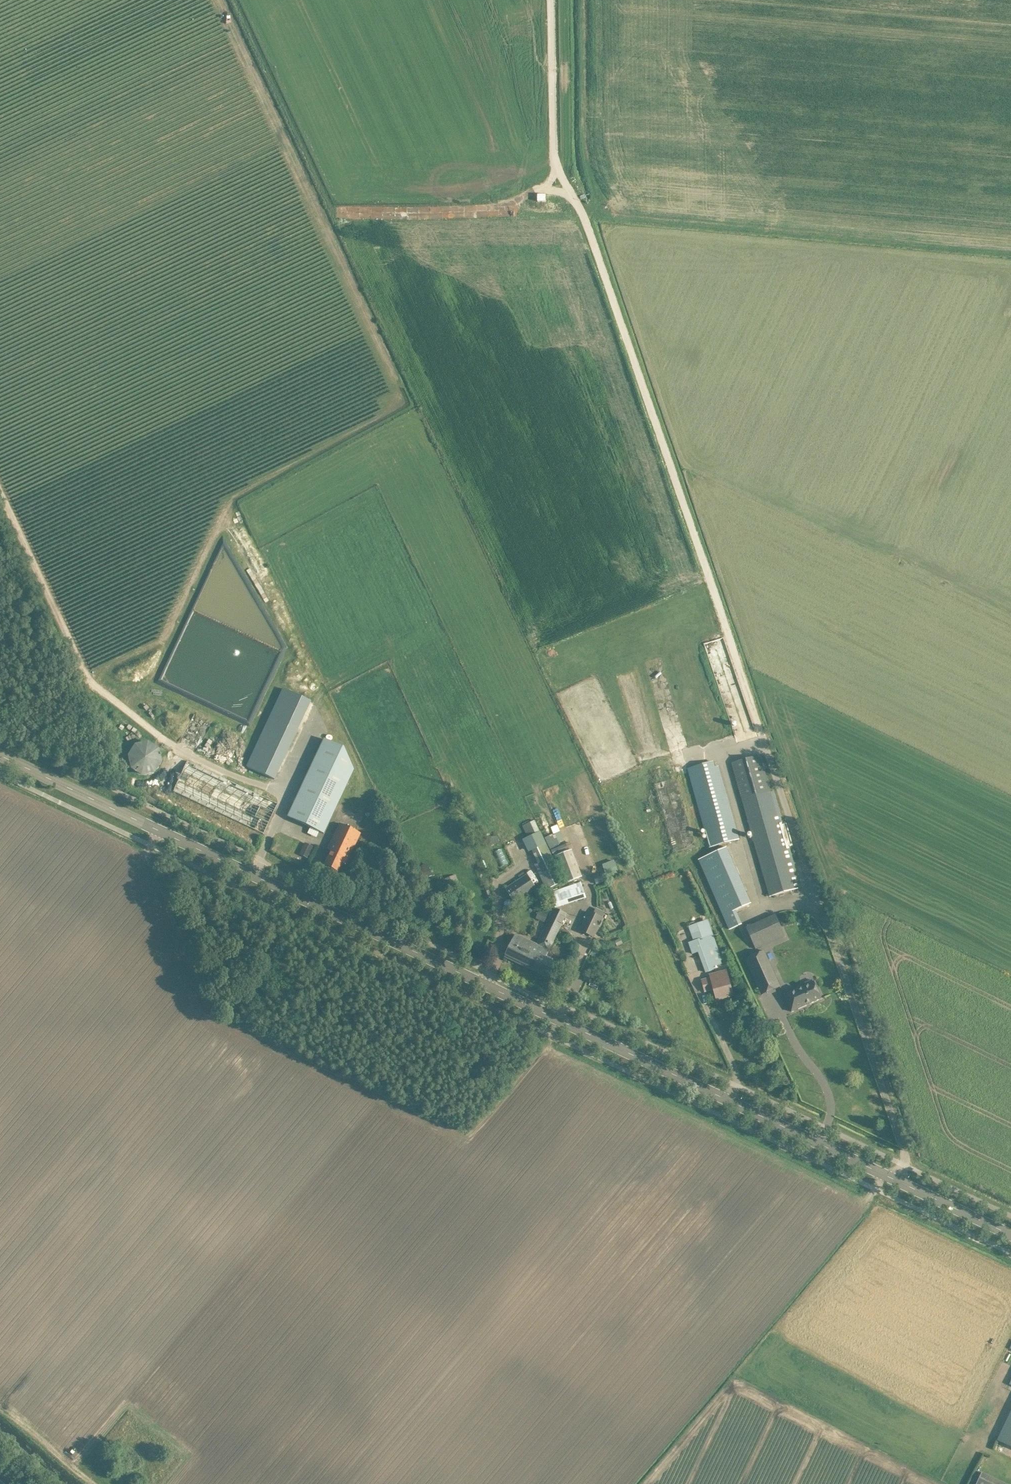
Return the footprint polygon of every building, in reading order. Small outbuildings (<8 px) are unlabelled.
[(274,779),(298,728),(310,701),(283,689),(247,767),(274,779)] [(343,748),(324,739),(287,816),(324,833),(353,770),(343,748)] [(159,748),(148,741),(135,744),(128,755),(131,768),(142,775),(155,772),(162,761),(159,748)] [(760,755),(732,763),(770,896),(798,888),(797,884),(800,883),(790,847),(793,846),(787,823),(783,824),(773,791),(771,792),(760,755)] [(187,761),(177,782),(173,791),(264,833),(278,803),(187,761)] [(714,762),(683,771),(704,848),(739,839),(720,771),(717,772),(714,762)] [(331,850),(328,856),(324,865),(338,872),(342,862),(345,864),(350,855),(360,833),(339,823),(328,848),(331,850)] [(550,835),(545,837),(551,849),(555,847),(550,835)] [(307,858),(313,847),(306,843),(300,854),(307,858)] [(532,850),(538,863),(535,865),(547,890),(564,881),(546,843),(532,850)] [(569,850),(566,844),(551,850),(554,856),(569,850)] [(567,883),(583,877),(572,850),(556,856),(567,883)] [(614,861),(602,866),(608,880),(620,875),(614,861)] [(430,871),(419,875),(421,880),(432,875),(430,871)] [(458,882),(455,875),(443,880),(446,887),(458,882)] [(536,887),(528,876),(507,890),(515,901),(536,887)] [(550,892),(555,908),(586,898),(581,882),(550,892)] [(745,888),(717,900),(724,916),(733,912),(736,910),(748,905),(745,897),(748,896),(745,888)] [(590,912),(581,930),(594,936),(602,918),(599,917),(601,911),(596,909),(593,914),(590,912)] [(539,910),(536,919),(545,922),(548,913),(539,910)] [(543,959),(537,972),(554,980),(562,964),(547,957),(560,928),(559,927),(565,914),(554,910),(549,922),(548,922),(537,945),(544,948),(539,958),(543,959)] [(776,915),(747,928),(755,946),(783,933),(776,915)] [(695,942),(689,944),(693,954),(698,952),(700,955),(705,969),(706,972),(714,970),(715,969),(714,967),(723,964),(718,947),(713,935),(708,920),(700,923),(689,927),(695,942)] [(505,957),(537,972),(543,959),(539,958),(544,948),(537,945),(516,934),(505,957)] [(764,951),(746,959),(758,985),(758,986),(758,985),(762,984),(771,979),(764,963),(769,961),(767,957),(764,951)] [(710,977),(702,979),(703,982),(705,992),(714,989),(717,1000),(733,996),(731,986),(726,971),(718,973),(710,976),(710,977)] [(786,994),(793,1011),(823,997),(816,980),(786,994)] [(998,1440),(1010,1446),(1010,1412),(998,1440)] [(982,1472),(977,1483),(1007,1483),(982,1472)]
